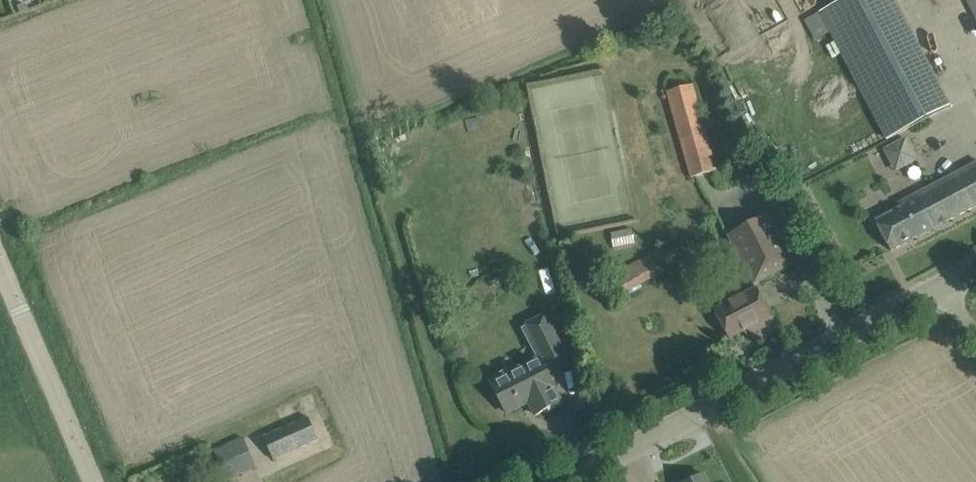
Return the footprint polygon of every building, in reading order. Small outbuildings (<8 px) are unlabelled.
[(944,95),(895,0),(878,0),(835,22),(866,81),(879,74),(902,117),(944,95)] [(666,93),(689,177),(715,170),(693,85),(666,93)] [(866,143),(900,207),(875,221),(891,251),(975,206),(975,163),(911,197),(902,180),(917,172),(894,128),(866,143)] [(728,236),(754,284),(793,263),(766,214),(740,228),(727,203),(692,222),(706,248),(728,236)] [(612,273),(622,295),(671,271),(661,249),(612,273)] [(774,322),(756,289),(714,311),(729,339),(744,331),(747,337),(774,322)] [(494,382),(491,384),(506,413),(523,405),(522,404),(528,401),(535,415),(547,409),(549,412),(561,405),(559,403),(561,402),(554,389),(555,389),(547,374),(569,363),(545,316),(543,316),(544,318),(544,317),(550,329),(533,338),(543,357),(507,376),(504,371),(492,377),(494,382)] [(263,438),(272,460),(318,440),(308,418),(263,438)] [(214,451),(227,480),(256,467),(243,438),(214,451)]
